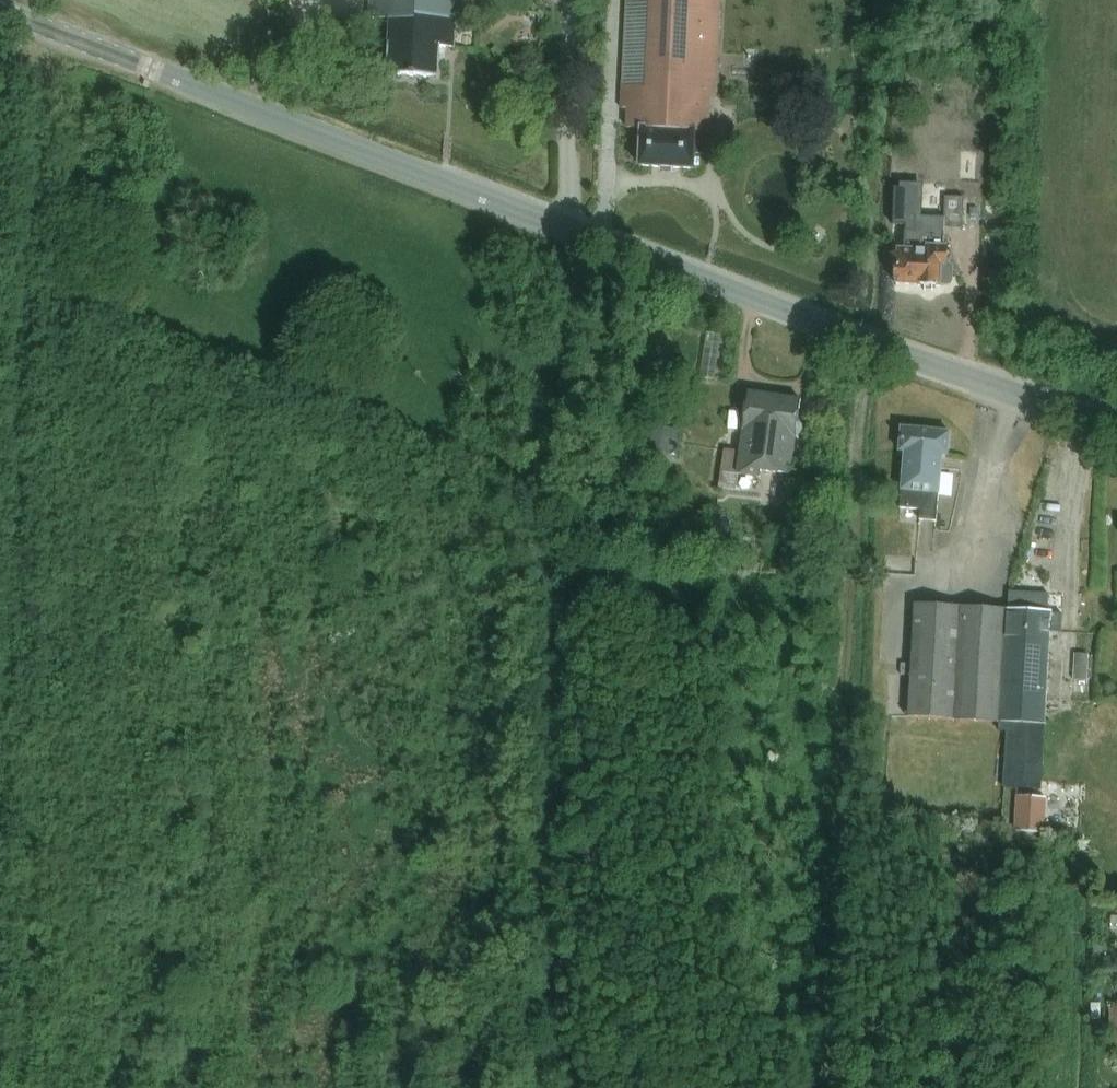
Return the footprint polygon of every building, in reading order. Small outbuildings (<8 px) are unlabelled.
[(420,78),(438,79),(439,46),(454,46),(455,19),(459,19),(459,3),(463,3),(463,0),(372,0),(371,17),(393,18),(391,77),(420,78)] [(719,0),(629,0),(623,110),(629,110),(628,128),(641,129),(639,166),(692,169),(693,154),(704,155),(707,98),(714,98),(719,0)] [(963,228),(965,197),(945,197),(945,217),(916,216),(916,231),(905,231),(905,249),(898,249),(898,263),(897,263),(896,279),(897,279),(897,284),(918,284),(918,285),(922,286),(925,291),(934,291),(937,286),(941,286),(941,284),(949,285),(952,282),(953,267),(950,264),(947,264),(947,246),(944,246),(945,227),(963,228)] [(722,334),(708,331),(701,377),(715,379),(722,334)] [(725,448),(722,472),(739,475),(758,477),(759,471),(761,471),(790,475),(794,438),(797,438),(799,437),(802,432),(801,427),(798,423),(801,399),(747,392),(743,427),(745,427),(742,451),(725,448)] [(951,432),(903,427),(900,451),(906,451),(902,489),(903,489),(901,507),(921,509),(920,519),(937,520),(943,455),(948,455),(951,432)] [(1015,763),(1044,764),(1050,632),(1062,632),(1063,613),(1048,612),(1050,594),(1010,592),(1009,610),(1005,610),(998,722),(1017,723),(1015,763)] [(902,664),(901,675),(911,676),(909,717),(998,722),(1005,610),(915,605),(912,664),(902,664)] [(1017,795),(1016,830),(1046,831),(1047,795),(1017,795)]
